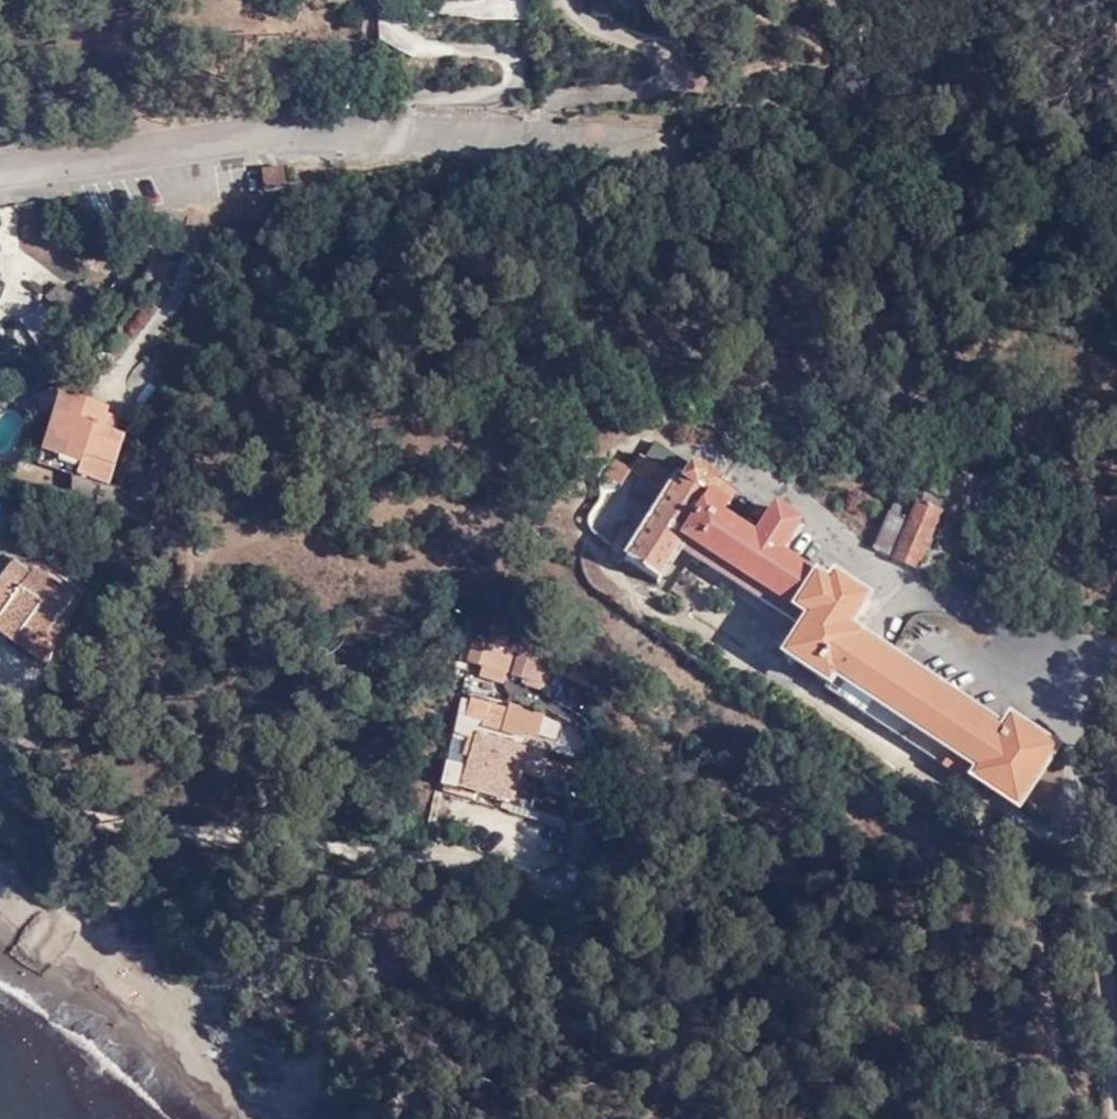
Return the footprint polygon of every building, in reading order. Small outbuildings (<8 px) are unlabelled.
[(263,190),(282,189),(281,170),(262,172),(263,190)] [(100,431),(104,417),(106,412),(75,401),(69,421),(59,417),(53,434),(55,443),(70,447),(64,461),(79,466),(76,479),(106,488),(121,438),(113,436),(100,431)] [(117,421),(104,417),(100,431),(113,436),(117,421)] [(676,481),(667,497),(639,543),(630,537),(621,551),(630,557),(627,561),(658,581),(677,550),(690,557),(695,549),(808,620),(802,628),(784,657),(829,687),(834,678),(977,770),(971,779),(1017,808),(1055,749),(1010,720),(1003,731),(847,629),(865,600),(833,579),(828,586),(779,555),(798,523),(774,508),(753,539),(720,517),(724,510),(709,501),(719,485),(722,481),(695,465),(691,469),(655,446),(644,461),(676,481)] [(629,473),(630,473),(667,497),(676,481),(644,461),(641,458),(629,473)] [(605,480),(610,483),(620,485),(629,473),(615,464),(605,480)] [(620,485),(610,483),(618,488),(619,489),(630,473),(629,473),(620,485)] [(734,495),(719,485),(709,501),(724,510),(734,495)] [(918,506),(939,515),(944,504),(922,495),(918,506)] [(896,497),(887,516),(907,525),(916,505),(896,497)] [(914,569),(920,557),(939,515),(918,506),(916,505),(907,525),(887,516),(872,550),(914,569)] [(199,560),(202,560),(206,557),(207,553),(206,549),(204,546),(199,545),(196,545),(193,548),(192,552),(192,556),(195,559),(199,560)] [(695,549),(690,557),(802,628),(808,620),(695,549)] [(37,661),(49,641),(46,637),(72,598),(33,570),(29,577),(10,563),(0,578),(0,635),(37,661)] [(503,680),(511,652),(503,650),(503,645),(493,643),(491,647),(473,642),(467,665),(485,670),(484,675),(503,680)] [(552,661),(533,655),(532,658),(519,655),(512,677),(526,682),(525,686),(542,692),(552,661)] [(834,678),(829,687),(824,693),(967,784),(971,779),(977,770),(834,678)] [(501,732),(507,711),(469,701),(464,718),(480,723),(480,726),(501,732)] [(440,781),(569,815),(577,785),(539,776),(544,755),(454,729),(440,781)]
